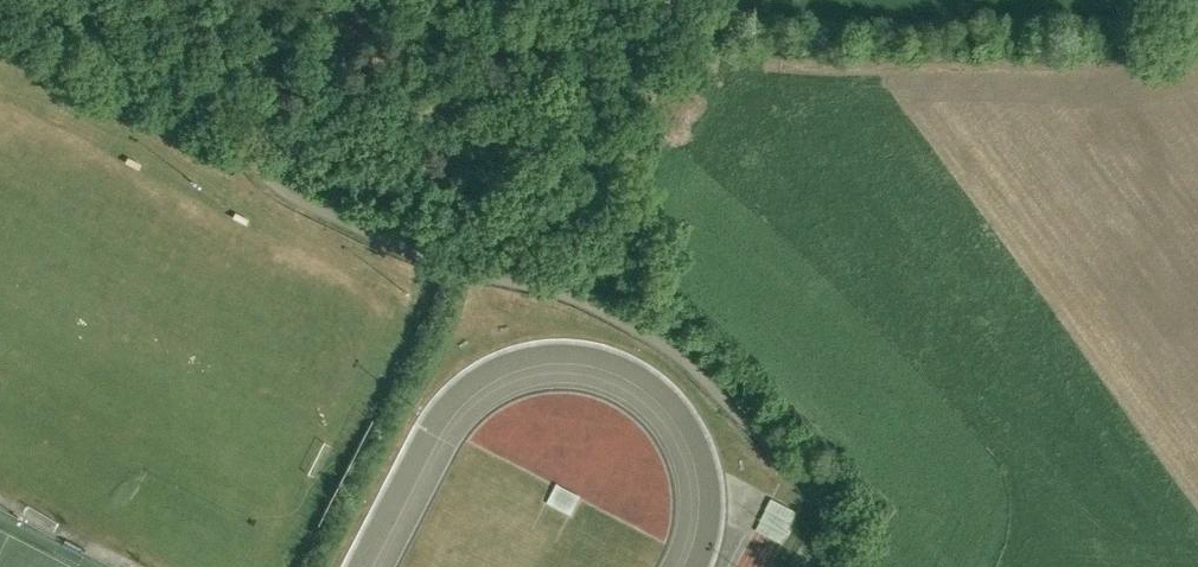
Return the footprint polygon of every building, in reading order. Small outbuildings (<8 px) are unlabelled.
[(772,499),(760,526),(784,536),(796,509),(772,499)]
